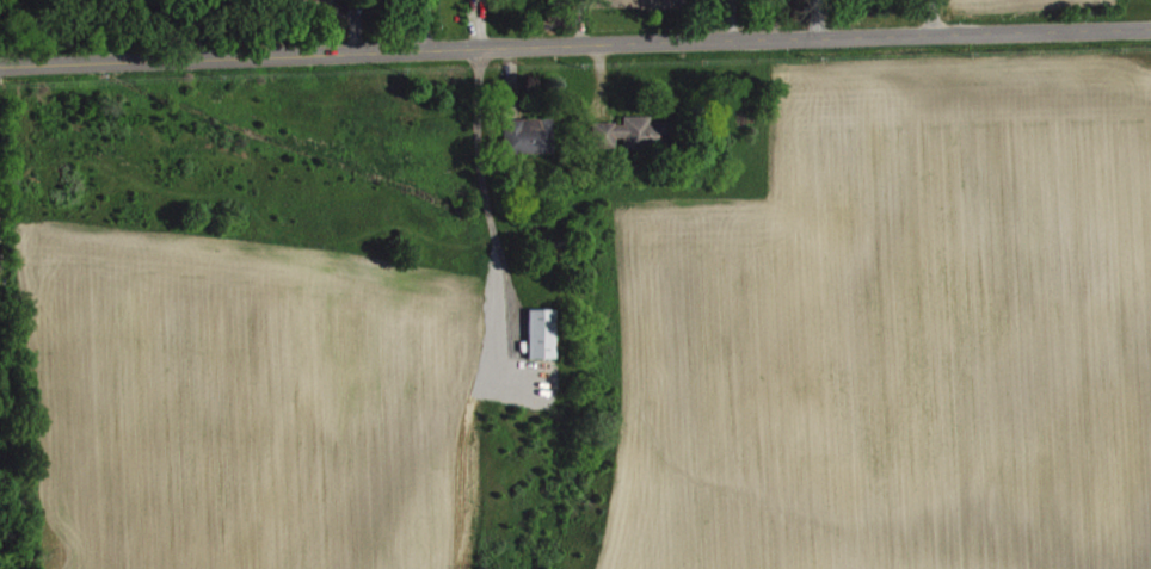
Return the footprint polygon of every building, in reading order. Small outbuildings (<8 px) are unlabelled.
[(600,122),(600,148),(671,147),(670,121),(654,121),(654,115),(625,116),(626,122),(600,122)] [(507,118),(508,154),(556,152),(555,117),(507,118)] [(558,358),(558,308),(532,308),(531,358),(558,358)]
